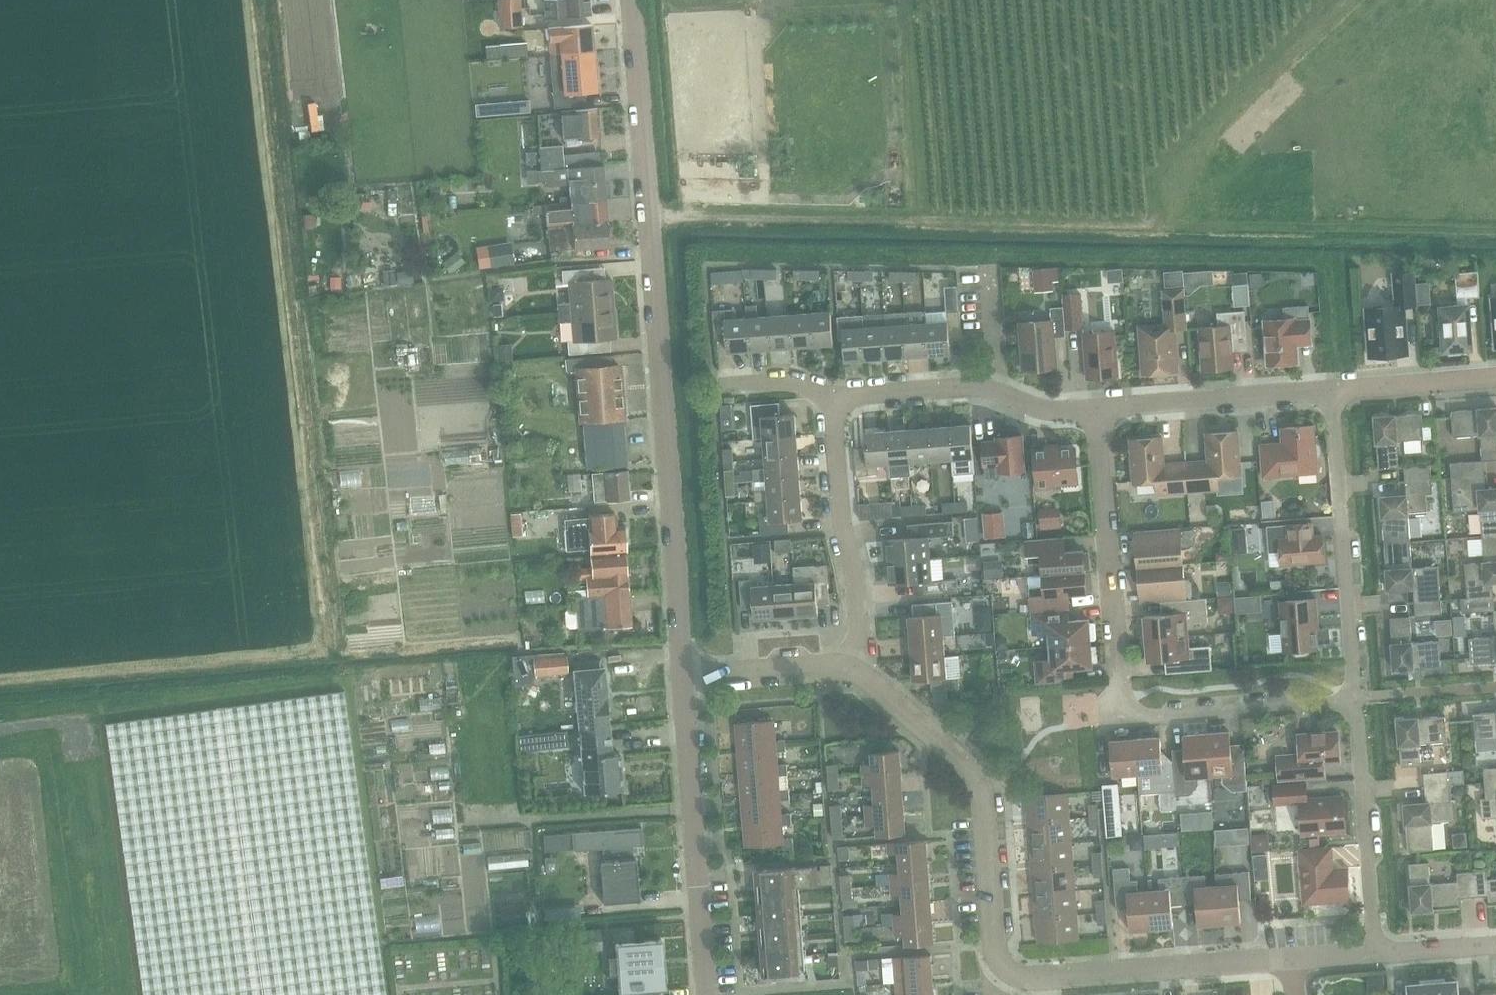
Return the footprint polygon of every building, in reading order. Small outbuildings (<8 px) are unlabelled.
[(499,8),(520,7),(520,0),(498,0),(499,8)] [(544,0),(545,18),(590,15),(589,0),(547,0),(544,0)] [(521,27),(520,7),(499,8),(500,28),(521,27)] [(561,53),(561,54),(593,52),(591,24),(548,27),(550,54),(561,53)] [(525,43),(500,45),(485,46),(486,59),(527,56),(525,43)] [(597,91),(593,52),(561,54),(561,53),(550,54),(550,55),(549,55),(554,107),(586,105),(585,92),(597,91)] [(497,76),(496,60),(471,62),(473,79),(497,76)] [(341,65),(342,77),(359,76),(358,63),(341,65)] [(490,103),(473,104),(474,115),(491,114),(490,103)] [(598,108),(561,111),(563,140),(578,139),(578,138),(582,138),(585,141),(591,140),(594,137),(600,137),(598,108)] [(539,148),(541,172),(564,170),(562,146),(539,148)] [(571,202),(606,200),(603,165),(568,167),(568,170),(564,170),(541,172),(536,172),(536,182),(546,181),(546,186),(569,184),(570,197),(559,198),(559,203),(571,202)] [(415,202),(416,185),(389,183),(388,201),(415,202)] [(559,205),(533,207),(534,215),(547,214),(548,228),(573,226),(607,223),(606,200),(571,202),(559,203),(559,205)] [(573,226),(548,228),(550,249),(609,246),(607,223),(573,226)] [(510,243),(475,247),(478,267),(513,263),(510,243)] [(1053,259),(1052,283),(1073,284),(1074,260),(1053,259)] [(558,313),(614,308),(611,279),(596,280),(595,268),(561,270),(562,284),(568,283),(570,303),(557,304),(558,313)] [(741,269),(711,272),(712,283),(742,281),(741,269)] [(751,278),(764,278),(764,269),(752,269),(751,278)] [(777,269),(764,269),(764,278),(777,278),(777,269)] [(794,279),(806,279),(806,270),(794,270),(794,279)] [(819,270),(806,270),(806,279),(819,279),(819,270)] [(861,271),(848,270),(848,279),(860,280),(861,271)] [(873,271),(861,271),(860,280),(873,280),(873,271)] [(902,272),(890,271),(890,280),(902,280),(902,272)] [(1441,321),(1438,321),(1439,336),(1443,335),(1444,351),(1449,351),(1449,355),(1467,353),(1467,349),(1472,349),(1468,305),(1467,298),(1480,297),(1478,271),(1455,273),(1457,302),(1443,303),(1443,307),(1440,307),(1441,321)] [(915,272),(902,272),(902,280),(915,281),(915,272)] [(1231,273),(1234,306),(1250,305),(1247,272),(1231,273)] [(1269,273),(1252,274),(1252,294),(1270,293),(1269,273)] [(1375,359),(1386,358),(1387,355),(1408,354),(1404,306),(1416,305),(1413,273),(1393,275),(1396,306),(1366,309),(1370,357),(1373,356),(1375,359)] [(1165,324),(1139,327),(1143,374),(1177,372),(1174,330),(1186,329),(1183,289),(1162,291),(1165,324)] [(1083,328),(1080,293),(1063,294),(1066,329),(1083,328)] [(747,318),(746,318),(749,350),(770,349),(767,316),(758,317),(757,305),(746,306),(747,318)] [(1267,365),(1298,362),(1296,345),(1311,343),(1308,306),(1283,307),(1284,319),(1264,321),(1267,365)] [(1065,336),(1063,307),(1050,308),(1051,321),(1020,323),(1023,370),(1056,368),(1053,337),(1065,336)] [(614,308),(558,313),(559,322),(571,321),(573,341),(567,341),(568,354),(602,352),(601,340),(616,338),(614,308)] [(749,350),(746,318),(736,318),(736,309),(712,311),(714,338),(726,337),(727,352),(749,350)] [(926,313),(929,355),(950,354),(949,339),(961,338),(959,310),(926,313)] [(812,346),(833,344),(831,311),(809,313),(812,346)] [(925,311),(905,313),(908,357),(929,355),(926,313),(925,311)] [(1199,328),(1203,370),(1233,367),(1231,340),(1247,338),(1244,311),(1217,313),(1218,327),(1199,328)] [(887,358),(908,357),(905,313),(905,312),(884,314),(887,358)] [(809,313),(788,314),(791,347),(812,346),(809,313)] [(791,347),(788,314),(767,316),(770,349),(791,347)] [(884,314),(863,315),(866,360),(887,358),(884,314)] [(863,315),(841,317),(844,361),(866,360),(863,315)] [(1083,333),(1087,379),(1118,376),(1115,331),(1083,333)] [(602,356),(565,359),(566,371),(578,370),(579,379),(581,399),(575,400),(575,409),(582,409),(583,421),(623,417),(619,366),(603,367),(602,356)] [(751,405),(754,439),(763,438),(796,435),(794,414),(780,415),(779,403),(751,405)] [(1451,411),(1453,437),(1480,435),(1482,461),(1483,460),(1483,461),(1495,460),(1495,408),(1451,411)] [(1422,413),(1375,417),(1379,469),(1398,467),(1396,441),(1424,439),(1422,413)] [(623,417),(583,421),(586,468),(626,465),(622,418),(623,418),(623,417)] [(974,473),(973,457),(971,425),(949,426),(951,459),(953,475),(974,473)] [(1314,425),(1281,428),(1282,443),(1260,444),(1263,477),(1318,473),(1317,458),(1320,453),(1320,446),(1315,442),(1314,425)] [(949,426),(928,428),(931,461),(951,459),(949,426)] [(928,428),(907,429),(910,462),(931,461),(928,428)] [(907,429),(886,431),(889,464),(890,477),(911,476),(910,462),(907,429)] [(889,464),(886,431),(865,433),(866,447),(854,448),(856,476),(878,474),(878,465),(889,464)] [(1208,460),(1186,462),(1188,492),(1218,489),(1217,477),(1241,475),(1238,431),(1206,434),(1208,460)] [(763,438),(765,459),(798,456),(796,435),(763,438)] [(1022,436),(996,438),(996,441),(982,442),(985,478),(1000,477),(1000,472),(1024,470),(1022,436)] [(1188,492),(1186,462),(1164,464),(1162,437),(1130,440),(1133,483),(1157,481),(1158,494),(1188,492)] [(469,453),(494,453),(494,441),(469,441),(469,453)] [(1078,482),(1075,448),(1059,449),(1059,445),(1045,446),(1046,450),(1034,451),(1037,489),(1050,488),(1050,484),(1061,483),(1062,488),(1078,487),(1077,482),(1078,482)] [(723,449),(724,462),(733,461),(732,448),(723,449)] [(799,477),(798,456),(765,459),(766,469),(753,470),(754,481),(767,480),(799,477)] [(1482,461),(1450,463),(1451,477),(1487,475),(1487,474),(1485,474),(1483,461),(1483,460),(1482,461)] [(1399,481),(1431,479),(1430,464),(1404,466),(1405,480),(1399,480),(1399,481)] [(724,470),(726,483),(734,482),(733,469),(724,470)] [(594,501),(629,499),(626,470),(592,473),(594,501)] [(580,475),(568,475),(569,492),(581,491),(580,475)] [(1482,536),(1495,535),(1495,488),(1486,489),(1485,476),(1487,476),(1487,475),(1451,477),(1454,511),(1480,509),(1482,536)] [(768,500),(801,498),(799,477),(767,480),(754,481),(755,501),(768,500)] [(1381,497),(1384,543),(1410,541),(1408,515),(1427,514),(1426,494),(1432,493),(1431,479),(1399,481),(1399,482),(1405,482),(1406,495),(1381,497)] [(726,483),(727,496),(735,495),(734,482),(726,483)] [(437,502),(463,501),(462,490),(436,491),(437,502)] [(761,535),(789,533),(788,521),(803,519),(801,498),(768,500),(769,512),(759,513),(761,535)] [(859,519),(874,518),(893,517),(892,502),(858,504),(859,519)] [(955,503),(956,512),(968,511),(967,502),(955,503)] [(531,504),(534,527),(545,526),(542,503),(531,504)] [(956,512),(955,503),(942,504),(943,513),(956,512)] [(913,506),(914,515),(926,514),(926,505),(913,506)] [(914,515),(913,506),(900,507),(901,516),(914,515)] [(1039,507),(1040,528),(1061,527),(1060,506),(1039,507)] [(982,513),(984,537),(1005,535),(1003,511),(982,513)] [(522,512),(511,513),(513,534),(524,533),(522,512)] [(589,549),(590,555),(625,552),(625,543),(628,542),(627,527),(624,527),(624,526),(616,527),(615,513),(589,515),(589,518),(564,519),(566,551),(577,550),(589,549)] [(887,562),(929,559),(928,537),(954,535),(953,521),(915,524),(916,537),(886,540),(887,562)] [(1312,523),(1294,524),(1267,526),(1269,553),(1280,552),(1281,565),(1325,562),(1323,535),(1314,536),(1312,523)] [(1132,562),(1133,568),(1182,564),(1181,548),(1185,548),(1189,547),(1192,545),(1194,541),(1194,537),(1195,537),(1194,527),(1136,531),(1138,556),(1135,556),(1134,561),(1132,561),(1132,562)] [(814,544),(814,530),(795,531),(796,545),(814,544)] [(1068,537),(1070,548),(1085,546),(1084,535),(1068,537)] [(1482,536),(1484,562),(1465,564),(1467,598),(1495,595),(1494,595),(1493,582),(1495,582),(1495,535),(1482,536)] [(1043,575),(1085,572),(1085,570),(1090,569),(1089,552),(1083,553),(1083,550),(1059,552),(1058,538),(1026,540),(1027,564),(1042,563),(1043,575)] [(792,551),(791,539),(775,540),(776,553),(792,551)] [(1408,602),(1441,600),(1438,566),(1412,568),(1410,541),(1384,543),(1388,590),(1413,588),(1414,601),(1408,602)] [(586,578),(587,596),(575,596),(576,608),(567,609),(564,612),(565,625),(569,628),(577,628),(578,630),(631,626),(625,552),(590,555),(591,567),(573,568),(574,579),(586,578)] [(929,559),(887,562),(889,584),(920,582),(921,595),(958,592),(957,578),(931,580),(929,559)] [(1184,581),(1182,564),(1133,568),(1133,574),(1135,574),(1137,579),(1139,579),(1141,603),(1168,601),(1199,599),(1199,589),(1198,589),(1197,585),(1195,581),(1192,581),(1188,580),(1184,581)] [(793,567),(794,583),(797,616),(818,615),(817,605),(829,604),(826,565),(793,567)] [(1028,576),(1031,612),(1062,609),(1064,609),(1062,595),(1087,593),(1086,591),(1092,590),(1090,573),(1085,574),(1085,572),(1043,575),(1028,576)] [(754,619),(776,618),(773,585),(752,587),(752,579),(739,580),(741,608),(753,607),(754,619)] [(794,583),(773,585),(776,618),(797,616),(794,583)] [(1252,586),(1236,586),(1237,604),(1252,604),(1252,586)] [(1461,598),(1462,613),(1494,610),(1495,610),(1494,597),(1495,597),(1495,595),(1467,598),(1461,598)] [(1141,631),(1140,639),(1188,636),(1187,624),(1208,622),(1206,598),(1199,599),(1168,601),(1169,614),(1144,616),(1144,623),(1141,631)] [(1316,599),(1280,602),(1282,634),(1269,635),(1271,652),(1283,651),(1294,650),(1295,652),(1297,654),(1305,654),(1307,651),(1307,650),(1318,649),(1315,617),(1317,617),(1316,599)] [(1441,600),(1408,602),(1408,603),(1414,603),(1415,616),(1442,614),(1441,600)] [(913,616),(908,617),(910,638),(943,636),(942,626),(954,625),(954,621),(952,601),(920,604),(912,604),(913,616)] [(1063,621),(1062,609),(1031,612),(1032,634),(1049,633),(1050,646),(1091,643),(1090,639),(1095,639),(1094,623),(1089,624),(1089,619),(1063,621)] [(1468,638),(1470,664),(1495,662),(1495,610),(1494,610),(1495,636),(1468,638)] [(1410,617),(1390,618),(1394,670),(1441,666),(1439,640),(1412,642),(1410,617)] [(987,645),(989,645),(995,644),(994,632),(986,632),(987,645)] [(943,636),(910,638),(912,659),(944,656),(943,636)] [(1189,648),(1188,636),(1140,639),(1142,648),(1147,655),(1147,662),(1172,660),(1173,673),(1212,670),(1210,646),(1189,648)] [(1034,661),(1036,683),(1068,681),(1067,669),(1092,667),(1092,662),(1097,662),(1096,647),(1091,647),(1091,643),(1050,646),(1051,660),(1034,661)] [(533,658),(512,660),(514,685),(531,684),(535,675),(567,672),(566,656),(533,658)] [(944,656),(912,659),(913,681),(930,679),(931,691),(959,689),(958,677),(960,675),(958,657),(959,657),(959,656),(944,657),(944,656)] [(604,667),(573,670),(578,728),(609,725),(604,667)] [(459,689),(439,689),(439,703),(460,703),(459,689)] [(344,691),(105,724),(143,994),(386,994),(344,691)] [(418,692),(418,706),(437,705),(437,692),(418,692)] [(1473,713),(1473,715),(1474,715),(1476,739),(1495,738),(1495,712),(1473,713)] [(1397,720),(1401,767),(1421,765),(1419,744),(1447,742),(1445,717),(1445,716),(1397,720)] [(775,745),(776,751),(786,750),(785,739),(775,740),(773,720),(736,723),(738,748),(775,745)] [(609,725),(578,728),(581,757),(584,793),(623,789),(620,753),(612,754),(609,725)] [(1277,756),(1279,780),(1325,776),(1324,762),(1340,761),(1338,731),(1298,734),(1299,754),(1277,756)] [(538,732),(517,734),(519,750),(540,748),(538,732)] [(1206,733),(1210,776),(1222,775),(1222,783),(1232,792),(1247,790),(1244,756),(1231,757),(1229,732),(1206,733)] [(1173,761),(1175,796),(1190,795),(1198,785),(1198,777),(1210,776),(1206,733),(1184,735),(1186,760),(1173,761)] [(1160,737),(1135,739),(1138,774),(1139,794),(1159,792),(1160,810),(1168,810),(1176,809),(1175,796),(1173,761),(1162,762),(1160,737)] [(1112,776),(1138,774),(1135,739),(1110,741),(1112,776)] [(775,745),(738,748),(740,772),(777,769),(778,775),(788,775),(787,764),(777,765),(776,751),(775,745)] [(863,774),(900,771),(899,751),(871,753),(872,763),(862,764),(863,774)] [(846,756),(846,781),(858,780),(858,756),(846,756)] [(827,765),(828,777),(838,776),(837,764),(827,765)] [(1495,781),(1495,767),(1483,768),(1484,782),(1495,781)] [(777,769),(740,772),(742,797),(779,794),(780,800),(790,799),(789,789),(779,789),(778,775),(777,769)] [(1424,786),(1422,786),(1422,787),(1450,785),(1464,783),(1463,770),(1449,771),(1423,773),(1424,786)] [(902,792),(900,771),(863,774),(863,785),(873,784),(874,794),(902,792)] [(828,777),(829,790),(839,789),(838,776),(828,777)] [(1122,810),(1137,810),(1137,776),(1122,776),(1122,810)] [(528,781),(529,793),(542,792),(541,780),(528,781)] [(820,790),(819,780),(808,781),(809,791),(820,790)] [(1484,782),(1486,798),(1480,798),(1482,818),(1495,817),(1495,781),(1484,782)] [(1302,835),(1345,832),(1343,796),(1307,799),(1305,783),(1274,785),(1275,805),(1299,803),(1302,835)] [(1118,784),(1102,785),(1103,791),(1105,815),(1106,837),(1122,836),(1121,822),(1120,814),(1118,784)] [(1408,852),(1409,852),(1434,850),(1432,822),(1453,821),(1450,785),(1422,787),(1422,788),(1424,787),(1426,803),(1404,804),(1408,852)] [(904,812),(902,792),(874,794),(875,804),(865,805),(866,815),(904,812)] [(779,794),(742,797),(744,821),(781,818),(782,824),(792,824),(791,813),(781,814),(780,800),(779,794)] [(1027,797),(1029,821),(1069,818),(1067,794),(1027,797)] [(1088,804),(1089,817),(1099,816),(1098,803),(1088,804)] [(811,815),(823,814),(822,804),(810,805),(811,815)] [(830,805),(831,818),(841,817),(840,804),(830,805)] [(905,833),(904,812),(866,815),(866,826),(876,825),(877,835),(905,833)] [(1099,816),(1089,817),(1090,830),(1100,829),(1099,816)] [(831,818),(832,830),(842,830),(841,817),(831,818)] [(781,818),(744,821),(746,846),(783,843),(783,849),(793,848),(793,838),(783,838),(782,824),(781,818)] [(1029,821),(1030,845),(1071,842),(1069,818),(1029,821)] [(451,832),(472,829),(471,819),(449,822),(451,832)] [(1485,837),(1485,824),(1471,825),(1471,838),(1485,837)] [(642,828),(543,835),(545,851),(573,849),(601,846),(602,860),(600,860),(604,905),(637,902),(633,857),(632,844),(643,843),(642,828)] [(1284,828),(1269,829),(1269,839),(1285,838),(1284,828)] [(927,860),(926,839),(888,842),(889,853),(898,853),(899,862),(927,860)] [(1030,845),(1032,869),(1073,866),(1071,842),(1030,845)] [(1237,845),(1237,859),(1265,857),(1264,844),(1237,845)] [(838,847),(839,859),(849,859),(848,846),(838,847)] [(1332,847),(1299,849),(1302,888),(1303,904),(1316,903),(1318,903),(1322,907),(1331,906),(1335,902),(1351,901),(1349,873),(1334,874),(1333,868),(1332,847)] [(507,863),(539,861),(539,853),(522,853),(522,849),(507,850),(507,863)] [(1093,870),(1103,870),(1101,851),(1092,852),(1093,870)] [(1429,855),(1430,868),(1453,865),(1451,852),(1429,855)] [(557,855),(545,856),(546,873),(559,872),(557,855)] [(927,860),(899,862),(900,872),(890,873),(891,884),(929,881),(927,860)] [(1472,899),(1474,899),(1471,872),(1457,873),(1457,882),(1430,884),(1429,862),(1409,864),(1413,911),(1460,908),(1460,906),(1459,898),(1472,897),(1472,899)] [(755,870),(764,975),(762,975),(762,976),(808,972),(807,967),(799,968),(798,955),(806,955),(806,949),(798,950),(797,935),(805,935),(804,929),(796,930),(795,915),(803,915),(803,909),(795,910),(793,884),(799,884),(799,886),(832,884),(831,864),(820,865),(821,869),(817,870),(816,866),(755,870)] [(1074,890),(1073,866),(1032,869),(1034,893),(1074,890)] [(477,879),(477,867),(458,867),(459,879),(477,879)] [(1151,929),(1148,891),(1138,892),(1137,880),(1130,881),(1129,867),(1113,869),(1116,910),(1128,909),(1130,931),(1151,929)] [(1103,870),(1093,870),(1094,889),(1104,888),(1103,870)] [(1471,872),(1474,899),(1475,899),(1475,897),(1488,896),(1489,904),(1488,904),(1488,905),(1495,905),(1495,879),(1487,879),(1486,870),(1471,872)] [(1226,873),(1215,874),(1216,886),(1219,924),(1241,922),(1239,900),(1251,899),(1249,871),(1226,873)] [(841,875),(842,888),(851,887),(850,874),(841,875)] [(1205,875),(1181,877),(1184,905),(1196,904),(1198,926),(1219,924),(1216,886),(1206,886),(1205,875)] [(1148,891),(1151,929),(1173,927),(1171,906),(1184,905),(1181,877),(1158,879),(1159,890),(1148,891)] [(929,881),(891,884),(892,894),(902,893),(902,903),(930,901),(929,881)] [(842,888),(843,900),(852,899),(851,887),(842,888)] [(1034,893),(1036,917),(1076,914),(1074,890),(1034,893)] [(1096,913),(1106,912),(1105,899),(1095,900),(1096,913)] [(930,901),(902,903),(903,913),(893,914),(894,924),(932,921),(930,901)] [(862,922),(879,921),(879,906),(861,906),(862,922)] [(1106,912),(1096,913),(1097,925),(1107,925),(1106,912)] [(844,915),(845,928),(854,927),(853,914),(844,915)] [(1078,939),(1076,914),(1036,917),(1038,942),(1078,939)] [(436,927),(452,925),(451,915),(435,917),(436,927)] [(932,921),(894,924),(895,935),(905,934),(906,944),(934,942),(932,921)] [(845,928),(846,941),(856,940),(854,927),(845,928)] [(599,930),(561,933),(562,952),(600,949),(599,930)] [(664,987),(661,940),(615,943),(617,963),(612,963),(613,975),(617,974),(618,990),(631,989),(632,989),(654,988),(654,987),(664,987)] [(932,979),(931,955),(894,957),(895,982),(932,979)] [(877,959),(856,960),(855,960),(856,970),(878,968),(877,959)] [(1432,979),(1434,994),(1457,994),(1456,981),(1445,982),(1444,978),(1432,979)] [(895,982),(896,994),(934,994),(932,979),(895,982)] [(1432,979),(1420,980),(1421,984),(1409,985),(1410,994),(1434,994),(1432,979)]
